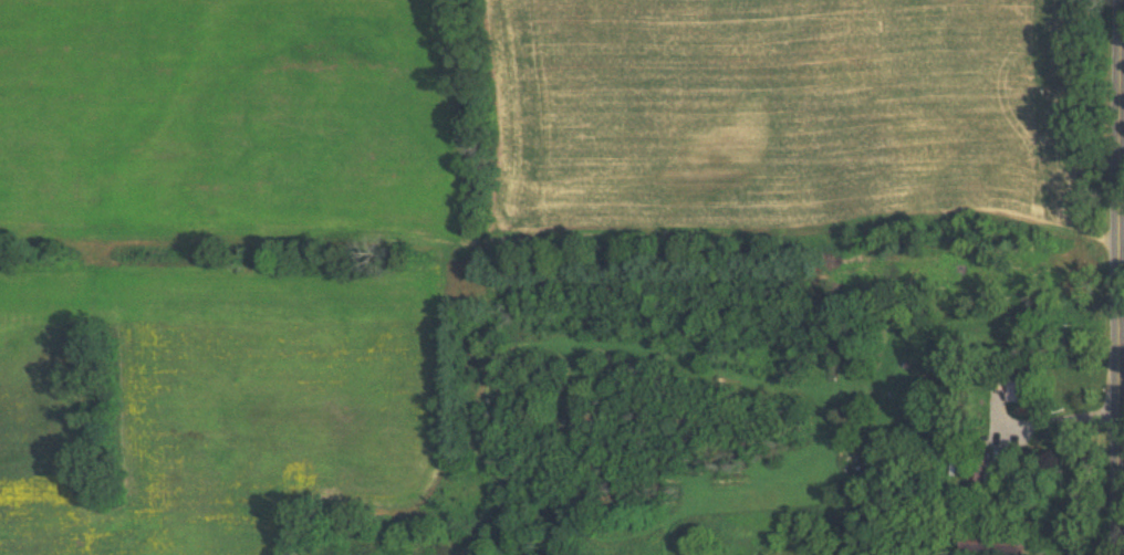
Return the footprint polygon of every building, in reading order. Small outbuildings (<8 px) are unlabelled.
[(1007,401),(1032,401),(1032,373),(1007,373),(1007,401)] [(1025,528),(966,528),(966,554),(1025,554),(1025,528)]
